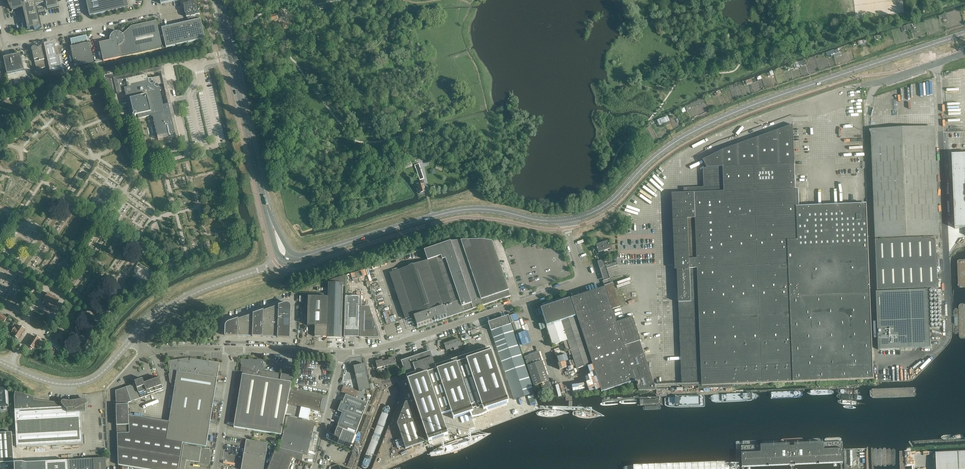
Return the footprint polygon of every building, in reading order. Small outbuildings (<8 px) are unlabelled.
[(12,12),(12,11),(13,10),(23,8),(28,29),(33,28),(35,30),(40,26),(36,5),(46,3),(47,8),(58,6),(57,0),(12,0),(12,3),(13,4),(13,6),(13,8),(12,10),(12,11),(12,12)] [(90,16),(129,8),(127,0),(86,0),(90,16)] [(162,28),(166,48),(205,39),(201,19),(200,19),(199,14),(200,14),(199,10),(198,5),(198,6),(197,1),(192,2),(188,3),(183,4),(184,8),(184,9),(185,13),(186,17),(187,17),(189,22),(162,28)] [(112,33),(109,30),(112,34),(112,35),(111,36),(110,37),(110,38),(110,39),(110,40),(110,41),(99,43),(103,61),(163,48),(157,21),(131,26),(123,34),(122,33),(121,33),(120,32),(119,32),(118,32),(117,32),(116,32),(116,31),(115,31),(114,32),(113,32),(112,33)] [(88,43),(87,36),(71,39),(72,47),(71,47),(70,45),(75,68),(94,63),(89,41),(89,43),(88,43)] [(32,49),(32,50),(36,69),(46,67),(41,46),(37,48),(36,47),(34,47),(32,49)] [(55,46),(45,48),(47,58),(57,56),(55,46)] [(828,51),(829,56),(840,53),(839,48),(828,51)] [(21,54),(15,55),(3,58),(7,75),(25,71),(21,54)] [(168,75),(148,79),(147,75),(126,80),(126,78),(117,80),(120,92),(125,91),(130,113),(127,117),(129,118),(128,120),(130,121),(133,116),(135,117),(136,115),(138,115),(139,119),(153,115),(154,121),(153,122),(154,123),(155,125),(153,126),(155,127),(156,128),(154,129),(156,130),(156,132),(155,133),(157,134),(157,136),(168,134),(169,138),(176,136),(169,104),(164,105),(159,84),(170,82),(168,75)] [(668,115),(658,120),(660,125),(670,120),(668,115)] [(685,194),(673,194),(675,270),(678,270),(682,386),(699,386),(699,389),(733,388),(733,385),(874,379),(867,205),(799,208),(799,190),(796,190),(793,126),(723,150),(703,160),(707,168),(704,170),(705,188),(685,189),(685,194)] [(951,154),(954,235),(964,235),(964,153),(951,154)] [(415,165),(415,168),(416,167),(421,181),(425,180),(419,164),(415,165)] [(425,184),(424,181),(420,182),(421,184),(418,185),(420,193),(426,191),(424,184),(425,184)] [(876,240),(878,290),(938,288),(936,238),(876,240)] [(153,245),(159,249),(162,244),(156,240),(153,245)] [(392,273),(390,273),(405,319),(414,316),(418,327),(435,322),(483,306),(511,296),(492,242),(481,240),(461,241),(451,241),(424,250),(427,259),(423,260),(424,262),(397,271),(396,269),(391,270),(392,273)] [(607,241),(601,243),(604,251),(610,249),(610,250),(612,249),(611,245),(609,246),(607,241)] [(604,251),(601,243),(596,245),(596,248),(594,248),(596,255),(599,254),(598,253),(604,251)] [(600,267),(601,270),(618,265),(617,262),(600,267)] [(328,297),(327,337),(327,338),(341,338),(341,333),(343,334),(343,328),(341,328),(342,286),(345,286),(346,275),(325,282),(326,285),(328,285),(328,284),(328,297)] [(635,381),(616,322),(612,310),(618,307),(620,307),(619,302),(613,283),(610,284),(609,279),(602,281),(604,287),(570,299),(601,392),(635,381)] [(928,290),(879,292),(881,350),(931,348),(928,290)] [(49,308),(52,309),(54,307),(55,308),(59,301),(48,293),(47,295),(45,293),(43,297),(45,299),(44,300),(45,301),(43,304),(46,305),(46,306),(49,308)] [(360,339),(361,302),(361,296),(345,296),(344,337),(345,337),(345,336),(349,336),(349,337),(355,337),(355,336),(359,337),(359,338),(360,338),(360,339)] [(315,337),(327,337),(328,297),(308,297),(307,325),(315,326),(315,337)] [(553,346),(563,342),(566,351),(570,350),(576,369),(591,364),(569,299),(540,308),(546,326),(553,346)] [(361,302),(360,339),(360,338),(361,338),(361,337),(365,337),(368,337),(368,338),(368,339),(377,339),(378,339),(379,338),(380,336),(380,335),(375,322),(369,307),(365,307),(365,302),(361,302)] [(279,306),(278,311),(291,311),(291,306),(291,305),(290,304),(290,303),(289,303),(288,303),(287,303),(279,306)] [(278,311),(279,306),(271,308),(270,324),(273,324),(278,324),(278,319),(278,311)] [(253,323),(258,324),(263,324),(263,311),(253,314),(253,323)] [(291,311),(278,311),(278,319),(290,319),(291,311)] [(491,331),(511,390),(513,395),(514,400),(534,393),(522,358),(511,324),(508,316),(488,323),(491,331)] [(632,317),(616,322),(635,381),(638,390),(647,390),(647,391),(651,391),(651,390),(656,390),(640,341),(632,317)] [(238,329),(238,323),(238,319),(228,323),(227,323),(226,323),(226,324),(226,325),(226,329),(238,329)] [(278,319),(278,324),(278,327),(290,328),(290,319),(278,319)] [(12,333),(15,334),(14,336),(18,339),(21,334),(22,335),(23,334),(22,333),(25,329),(20,326),(19,329),(18,328),(17,329),(15,328),(12,333)] [(278,327),(278,337),(290,338),(290,328),(278,327)] [(29,346),(33,349),(40,339),(36,336),(33,340),(32,339),(31,341),(32,341),(29,346)] [(459,339),(452,342),(455,353),(459,352),(458,347),(461,346),(459,339)] [(455,353),(452,342),(444,344),(446,351),(450,350),(452,354),(455,353)] [(48,351),(53,355),(57,350),(51,347),(48,351)] [(555,349),(557,355),(564,352),(562,347),(555,349)] [(490,348),(435,366),(435,367),(407,377),(428,441),(448,435),(441,415),(451,412),(453,419),(470,413),(471,417),(474,417),(475,417),(477,416),(478,416),(479,417),(482,416),(481,415),(483,415),(485,413),(486,413),(487,412),(487,410),(508,403),(490,348)] [(443,352),(441,348),(435,350),(437,356),(443,354),(443,352)] [(401,361),(407,377),(435,367),(430,351),(401,361)] [(534,386),(541,384),(549,381),(539,352),(524,357),(534,386)] [(389,361),(386,362),(387,368),(390,367),(390,365),(396,364),(395,357),(388,359),(389,361)] [(186,359),(168,361),(170,374),(169,374),(170,383),(171,383),(171,387),(175,386),(169,422),(129,415),(128,403),(131,402),(141,398),(164,390),(159,378),(154,380),(154,381),(152,381),(150,380),(144,382),(143,379),(135,382),(136,384),(126,387),(116,391),(117,433),(118,441),(118,464),(118,465),(143,468),(179,468),(183,443),(206,447),(209,428),(217,382),(218,382),(223,383),(224,377),(218,376),(220,363),(209,362),(206,362),(206,361),(190,358),(190,361),(186,361),(186,359)] [(239,398),(234,427),(281,435),(287,405),(293,376),(282,374),(263,371),(264,366),(263,366),(263,360),(257,359),(257,361),(252,361),(253,359),(249,359),(248,360),(241,359),(241,364),(242,364),(241,371),(243,372),(239,395),(238,395),(238,397),(239,398)] [(387,368),(386,362),(383,363),(382,360),(376,362),(377,368),(384,367),(384,368),(387,368)] [(354,367),(359,391),(370,389),(364,364),(354,367)] [(549,381),(541,384),(543,390),(551,387),(549,381)] [(356,390),(347,386),(344,385),(341,392),(356,398),(359,391),(356,390)] [(288,405),(310,410),(319,412),(323,397),(297,392),(298,389),(291,387),(288,405)] [(3,407),(4,410),(6,409),(6,406),(9,406),(8,388),(0,388),(0,407),(3,407)] [(62,403),(60,403),(34,400),(34,397),(35,398),(35,397),(15,392),(14,397),(15,410),(17,447),(82,444),(81,412),(86,412),(85,402),(79,402),(79,401),(77,401),(77,402),(75,402),(62,403)] [(338,411),(342,413),(353,417),(361,420),(365,409),(367,404),(346,395),(343,403),(341,402),(338,411)] [(402,438),(395,440),(397,448),(404,446),(405,449),(424,442),(421,434),(424,433),(421,425),(419,426),(410,401),(405,402),(397,424),(402,438)] [(310,410),(288,405),(286,415),(308,420),(310,410)] [(338,425),(356,432),(357,432),(361,420),(353,417),(342,413),(338,424),(338,425)] [(367,415),(358,439),(347,466),(349,467),(350,467),(352,468),(363,441),(371,417),(367,415)] [(279,452),(293,458),(302,461),(304,454),(307,455),(309,447),(312,448),(316,432),(313,432),(315,424),(288,417),(279,452)] [(338,425),(337,427),(355,434),(356,432),(338,425)] [(355,434),(337,427),(334,436),(329,434),(328,440),(350,449),(355,434)] [(14,462),(12,432),(0,433),(0,463),(14,462)] [(241,468),(264,468),(268,443),(246,440),(241,468)] [(740,445),(741,467),(743,467),(792,465),(843,463),(842,442),(740,445)] [(210,452),(210,449),(184,445),(180,468),(185,468),(186,461),(199,463),(208,464),(210,452)] [(279,452),(275,451),(268,468),(289,468),(293,458),(279,452)] [(959,453),(959,452),(958,452),(958,453),(936,454),(937,468),(964,468),(964,452),(959,453)] [(106,458),(93,459),(94,468),(106,468),(106,458)] [(93,459),(68,460),(69,468),(93,468),(93,459)]
